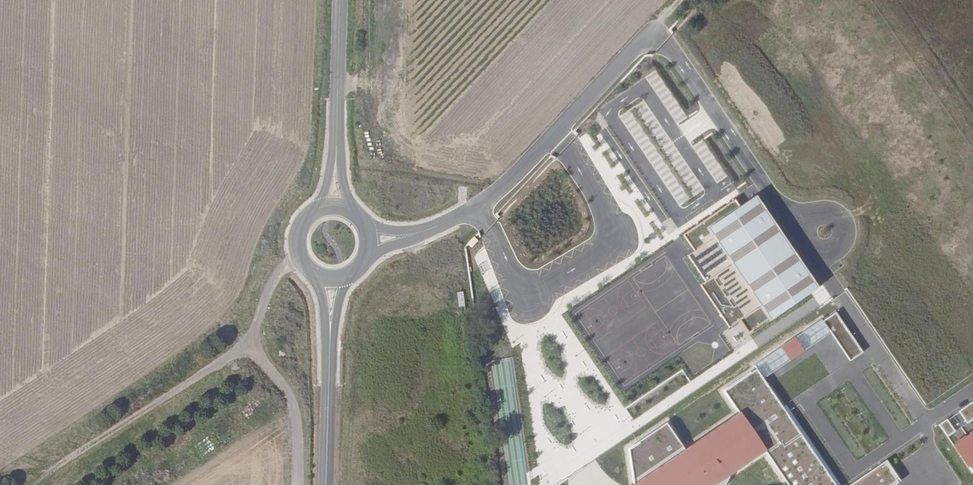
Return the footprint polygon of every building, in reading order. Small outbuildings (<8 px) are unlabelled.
[(706,281),(700,285),(730,327),(740,319),(749,332),(769,318),(771,321),(819,288),(755,197),(741,207),(735,198),(683,235),(695,252),(689,257),(706,281)] [(473,237),(467,244),(472,248),(478,242),(473,237)] [(460,307),(466,306),(463,291),(457,292),(460,307)] [(755,364),(757,368),(764,379),(833,335),(851,360),(864,352),(835,312),(755,364)] [(925,388),(939,380),(907,326),(893,335),(925,388)] [(730,476),(766,452),(787,484),(838,484),(764,379),(757,368),(724,390),(740,412),(685,449),(667,422),(629,448),(635,484),(725,484),(730,476)] [(263,409),(257,400),(242,411),(248,419),(263,409)] [(960,411),(968,423),(972,419),(972,402),(960,411)] [(947,420),(940,425),(948,437),(955,432),(947,420)] [(955,445),(969,467),(972,464),(972,433),(955,445)] [(213,449),(208,440),(198,446),(203,455),(213,449)] [(901,481),(887,461),(850,484),(896,484),(901,481)] [(955,478),(952,473),(935,483),(936,484),(942,484),(955,478)]
